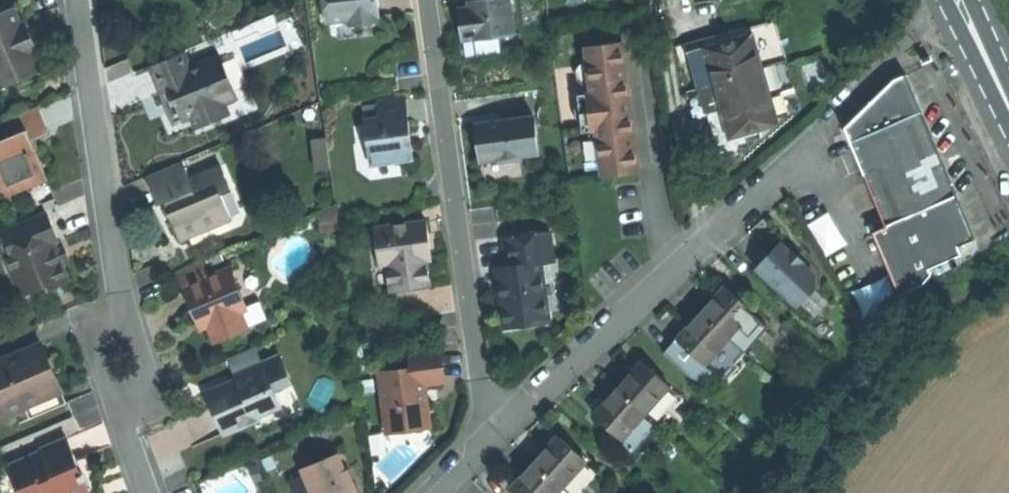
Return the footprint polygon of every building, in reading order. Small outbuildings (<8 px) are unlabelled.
[(325,21),(348,18),(349,25),(376,22),(375,15),(378,14),(377,0),(322,0),(325,21)] [(474,38),(513,33),(508,0),(469,0),(468,0),(469,7),(470,16),(459,18),(460,31),(461,38),(473,36),(474,38)] [(457,9),(459,18),(470,16),(469,7),(457,9)] [(28,41),(23,28),(15,10),(0,16),(0,85),(19,77),(21,82),(30,78),(37,61),(34,54),(38,52),(35,46),(32,39),(28,41)] [(731,33),(688,47),(721,161),(750,151),(748,143),(761,140),(759,133),(769,130),(779,127),(777,121),(790,117),(783,95),(795,91),(776,25),(752,32),(731,33)] [(27,26),(23,28),(28,41),(32,39),(27,26)] [(624,176),(642,174),(624,45),(587,50),(594,97),(582,99),(587,135),(599,133),(605,179),(624,176)] [(171,91),(176,102),(180,100),(188,118),(189,121),(197,117),(201,129),(230,117),(225,105),(238,99),(221,57),(188,71),(181,55),(151,67),(162,94),(171,91)] [(903,74),(890,80),(870,102),(845,129),(889,226),(876,232),(903,293),(937,276),(935,271),(967,257),(963,248),(979,241),(903,74)] [(2,90),(21,82),(19,77),(0,85),(0,87),(2,90)] [(2,90),(4,95),(32,83),(30,78),(21,82),(2,90)] [(171,91),(162,94),(168,109),(174,124),(188,118),(180,100),(176,102),(171,91)] [(370,165),(412,159),(408,133),(403,97),(376,101),(378,117),(364,119),(370,165)] [(38,108),(0,124),(0,127),(6,141),(0,144),(0,176),(3,175),(11,195),(30,187),(27,181),(45,173),(39,159),(32,142),(50,135),(38,108)] [(538,153),(533,116),(475,124),(477,143),(480,161),(499,158),(500,161),(519,159),(519,156),(538,153)] [(329,156),(327,141),(314,143),(316,158),(329,156)] [(329,156),(316,158),(318,173),(331,171),(329,156)] [(160,206),(165,203),(174,224),(182,243),(233,221),(222,196),(233,191),(222,167),(191,181),(183,162),(148,177),(160,206)] [(27,181),(30,187),(48,179),(45,173),(27,181)] [(11,195),(3,175),(0,176),(0,192),(3,199),(11,195)] [(60,247),(46,214),(2,232),(11,254),(11,267),(16,280),(22,277),(30,296),(49,288),(51,293),(61,289),(70,285),(55,249),(60,247)] [(814,223),(828,251),(844,243),(830,215),(814,223)] [(408,283),(409,289),(430,286),(426,260),(424,244),(429,244),(427,234),(425,220),(373,227),(379,266),(386,265),(389,286),(408,283)] [(501,311),(503,327),(548,320),(546,311),(539,262),(553,260),(549,230),(503,236),(507,265),(501,265),(503,286),(498,287),(501,311)] [(771,256),(759,270),(800,308),(818,289),(817,277),(804,265),(805,264),(793,253),(792,254),(783,244),(771,256)] [(184,291),(215,278),(208,262),(177,276),(184,291)] [(503,286),(501,265),(495,266),(498,287),(503,286)] [(231,270),(225,273),(243,314),(249,311),(231,270)] [(208,328),(215,345),(246,332),(239,315),(243,314),(225,273),(215,278),(184,291),(192,308),(199,325),(205,322),(208,328)] [(25,299),(30,296),(22,277),(16,280),(25,299)] [(408,283),(389,286),(390,292),(409,289),(408,283)] [(756,313),(727,288),(715,303),(704,315),(732,340),(755,315),(756,313)] [(832,303),(818,289),(800,308),(814,322),(832,303)] [(732,340),(704,315),(692,328),(680,342),(708,367),(709,367),(732,340)] [(768,327),(755,315),(732,340),(745,352),(768,327)] [(205,322),(199,325),(202,331),(208,328),(205,322)] [(715,372),(722,378),(745,352),(732,340),(709,367),(715,372)] [(708,367),(680,342),(667,356),(702,388),(715,372),(709,367),(708,367)] [(41,346),(0,364),(0,407),(20,398),(24,408),(60,393),(52,373),(41,346)] [(236,378),(237,378),(237,377),(261,366),(254,350),(229,361),(236,378)] [(387,431),(429,426),(424,383),(444,380),(442,367),(440,351),(411,355),(412,368),(380,372),(387,431)] [(280,358),(263,365),(276,396),(286,390),(293,387),(280,358)] [(620,390),(649,415),(671,390),(672,389),(644,363),(631,378),(620,390)] [(273,398),(276,396),(263,365),(261,366),(237,377),(237,378),(239,381),(208,395),(216,415),(225,435),(255,423),(256,423),(258,417),(277,408),(273,398)] [(624,443),(649,415),(620,390),(608,403),(596,417),(624,443)] [(684,402),(671,390),(649,415),(662,427),(684,402)] [(60,393),(24,408),(15,412),(20,425),(66,405),(60,393)] [(20,398),(0,407),(0,419),(15,412),(24,408),(20,398)] [(621,446),(635,458),(662,427),(649,415),(624,443),(621,446)] [(536,464),(564,490),(587,464),(559,438),(546,452),(536,464)] [(88,480),(86,474),(83,475),(77,461),(68,440),(43,451),(44,453),(9,468),(19,490),(25,487),(28,492),(49,492),(59,489),(61,492),(92,492),(86,481),(88,480)] [(352,480),(349,481),(345,471),(338,454),(304,469),(314,492),(358,492),(352,480)] [(564,490),(536,464),(523,478),(512,490),(515,492),(561,492),(564,490)] [(568,492),(585,492),(601,476),(587,464),(564,490),(568,492)]
